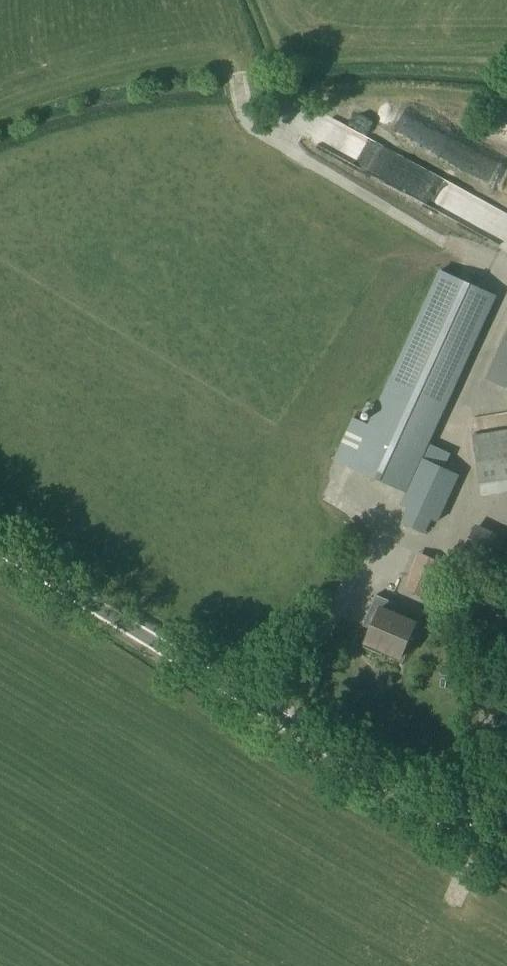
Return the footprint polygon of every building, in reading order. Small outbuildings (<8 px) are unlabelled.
[(387,171),(398,151),(316,110),(305,131),(387,171)] [(441,270),(371,426),(352,417),(332,460),(407,493),(496,297),(441,270)] [(487,379),(506,388),(506,334),(487,379)] [(482,497),(506,493),(506,430),(472,436),(482,497)] [(458,476),(423,459),(402,506),(408,508),(401,523),(424,533),(431,519),(437,522),(458,476)] [(462,550),(485,561),(494,538),(472,529),(462,550)] [(506,581),(506,544),(496,539),(481,569),(506,581)] [(426,599),(433,584),(436,576),(413,565),(402,588),(426,599)] [(384,652),(401,659),(416,624),(391,613),(395,604),(376,596),(367,619),(375,622),(364,648),(382,656),(384,652)]
